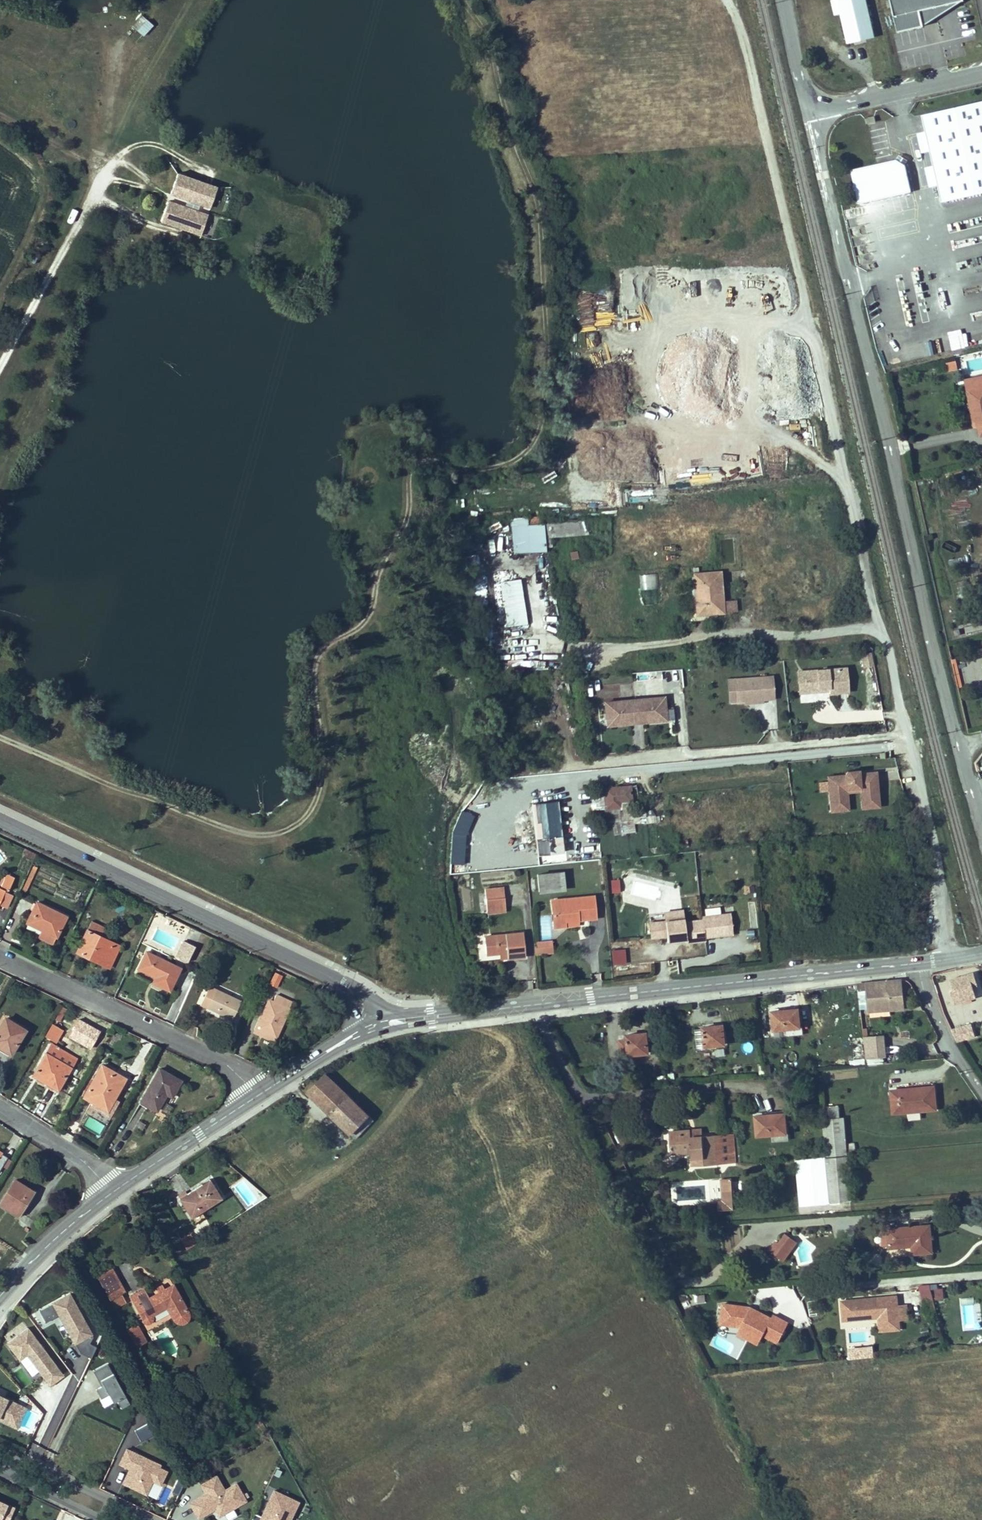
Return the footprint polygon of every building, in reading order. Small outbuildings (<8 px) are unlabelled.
[(847,41),(873,34),(865,0),(837,0),(847,41)] [(895,33),(922,28),(963,0),(888,0),(895,33)] [(136,31),(146,20),(141,15),(131,26),(136,31)] [(146,20),(136,31),(143,37),(154,26),(146,20)] [(921,115),(922,120),(938,190),(941,201),(951,198),(973,193),(981,191),(981,100),(921,115)] [(874,122),(873,116),(864,118),(866,124),(874,122)] [(907,160),(898,154),(895,159),(903,165),(907,160)] [(910,191),(903,165),(895,159),(850,170),(857,203),(907,192),(910,191)] [(179,208),(166,204),(160,220),(200,235),(206,218),(203,217),(208,202),(216,205),(220,193),(196,185),(192,198),(184,195),(179,208)] [(240,247),(238,258),(244,260),(246,248),(240,247)] [(968,260),(957,262),(959,272),(970,269),(968,260)] [(957,368),(956,361),(946,363),(947,370),(957,368)] [(965,381),(966,390),(981,387),(981,377),(965,381)] [(966,390),(974,426),(978,426),(980,434),(981,434),(981,387),(966,390)] [(539,515),(527,516),(527,524),(540,523),(539,515)] [(512,553),(529,552),(527,524),(527,516),(510,518),(512,553)] [(579,532),(578,520),(554,522),(543,523),(544,535),(579,532)] [(587,534),(586,520),(578,520),(579,532),(578,534),(587,534)] [(545,552),(544,535),(543,523),(540,523),(527,524),(529,552),(545,552)] [(722,612),(719,572),(697,573),(699,595),(701,595),(702,601),(696,602),(696,614),(722,612)] [(657,575),(640,575),(641,605),(658,604),(657,575)] [(525,621),(518,579),(499,582),(505,624),(525,621)] [(522,670),(523,654),(509,653),(508,670),(522,670)] [(873,666),(872,654),(863,655),(864,667),(873,666)] [(544,669),(545,662),(530,660),(529,667),(544,669)] [(847,693),(846,668),(805,672),(806,689),(823,688),(824,688),(825,686),(828,686),(828,692),(828,694),(847,693)] [(806,689),(805,672),(797,673),(799,694),(806,694),(828,692),(828,686),(825,686),(824,688),(823,688),(806,689)] [(729,706),(776,700),(773,674),(726,680),(729,706)] [(665,722),(663,699),(663,698),(659,699),(619,702),(605,703),(606,723),(607,727),(631,725),(631,721),(640,720),(641,724),(665,722)] [(858,811),(876,809),(873,774),(856,775),(855,772),(841,774),(842,777),(824,778),(827,813),(845,812),(844,791),(856,790),(858,811)] [(628,788),(603,789),(604,809),(618,808),(618,802),(629,801),(628,788)] [(530,806),(535,856),(561,854),(556,803),(530,806)] [(646,817),(647,824),(659,822),(658,815),(646,817)] [(36,869),(33,867),(22,890),(26,892),(36,869)] [(562,873),(537,875),(538,891),(564,889),(562,873)] [(9,890),(13,881),(7,878),(2,887),(9,890)] [(610,880),(612,891),(621,890),(619,879),(610,880)] [(634,881),(631,892),(655,899),(658,888),(634,881)] [(484,889),(485,899),(504,898),(503,887),(484,889)] [(596,917),(594,896),(583,897),(552,901),(554,927),(565,926),(565,920),(596,917)] [(505,911),(504,898),(485,899),(486,913),(505,911)] [(66,917),(37,903),(27,922),(42,929),(41,930),(38,937),(53,944),(56,937),(66,917)] [(665,921),(683,919),(683,911),(664,913),(665,921)] [(665,921),(650,923),(652,938),(666,936),(667,942),(686,939),(686,942),(704,940),(704,938),(732,934),(730,914),(702,917),(702,920),(684,922),(683,919),(665,921)] [(91,923),(88,931),(105,940),(109,932),(91,923)] [(83,940),(87,942),(80,955),(102,965),(104,962),(111,965),(120,947),(105,940),(88,931),(83,940)] [(524,956),(522,932),(484,936),(486,953),(500,952),(506,951),(507,958),(524,956)] [(80,955),(87,942),(83,940),(77,953),(80,955)] [(195,947),(182,941),(175,957),(187,963),(195,947)] [(551,941),(533,942),(534,953),(552,951),(551,941)] [(170,991),(180,969),(146,953),(139,969),(153,976),(153,975),(157,976),(153,983),(170,991)] [(954,1003),(962,1001),(971,999),(976,998),(973,987),(977,985),(974,973),(950,980),(953,991),(951,991),(954,1003)] [(282,978),(275,974),(269,986),(277,989),(282,978)] [(900,980),(866,983),(858,984),(858,989),(867,988),(868,1004),(888,1002),(889,1009),(904,1007),(903,1006),(908,1005),(907,997),(902,997),(901,988),(900,980)] [(241,1002),(209,987),(200,1006),(231,1021),(241,1002)] [(867,988),(858,989),(860,1005),(868,1004),(867,988)] [(269,1002),(256,1029),(276,1039),(292,1004),(276,996),(272,1003),(269,1002)] [(888,1002),(868,1004),(869,1010),(889,1009),(888,1002)] [(66,1010),(63,1009),(56,1020),(59,1022),(66,1010)] [(799,1009),(772,1011),(774,1030),(784,1029),(799,1028),(800,1026),(799,1009)] [(0,1027),(0,1038),(3,1040),(0,1045),(0,1048),(10,1055),(25,1031),(5,1019),(0,1027)] [(967,1032),(960,1019),(950,1025),(957,1037),(967,1032)] [(62,1032),(52,1026),(46,1036),(56,1042),(62,1032)] [(705,1048),(705,1046),(725,1044),(723,1028),(714,1029),(714,1026),(703,1027),(703,1029),(695,1029),(697,1049),(705,1048)] [(800,1026),(799,1028),(784,1029),(785,1036),(803,1034),(802,1026),(800,1026)] [(274,1043),(276,1039),(256,1029),(254,1033),(274,1043)] [(619,1040),(620,1056),(648,1053),(647,1036),(638,1037),(638,1034),(627,1035),(627,1039),(619,1040)] [(864,1037),(867,1059),(888,1057),(885,1034),(864,1037)] [(383,1054),(390,1060),(395,1055),(384,1044),(375,1052),(379,1057),(383,1054)] [(51,1045),(46,1053),(71,1068),(76,1060),(51,1045)] [(33,1076),(42,1082),(43,1080),(59,1089),(71,1068),(46,1053),(33,1076)] [(395,1055),(390,1060),(393,1064),(398,1059),(395,1055)] [(125,1079),(102,1066),(84,1098),(93,1103),(94,1101),(108,1109),(125,1079)] [(180,1083),(159,1070),(141,1103),(157,1112),(166,1095),(172,1098),(180,1083)] [(307,1092),(351,1134),(369,1116),(325,1074),(307,1092)] [(59,1089),(43,1080),(42,1082),(58,1091),(59,1089)] [(936,1110),(934,1086),(891,1090),(893,1113),(936,1110)] [(108,1109),(94,1101),(93,1103),(107,1111),(108,1109)] [(785,1113),(755,1116),(757,1135),(772,1134),(786,1133),(785,1113)] [(354,1137),(372,1118),(369,1116),(351,1134),(354,1137)] [(843,1117),(823,1119),(826,1156),(847,1155),(844,1131),(843,1117)] [(356,1139),(374,1120),(372,1118),(354,1137),(356,1139)] [(670,1154),(691,1152),(692,1166),(735,1163),(733,1134),(702,1136),(691,1137),(690,1130),(669,1132),(670,1154)] [(788,1133),(786,1133),(772,1134),(772,1141),(788,1140),(788,1133)] [(327,1136),(321,1140),(325,1144),(330,1139),(327,1136)] [(830,1203),(851,1201),(847,1155),(826,1156),(830,1203)] [(187,1194),(178,1199),(194,1223),(205,1217),(201,1212),(222,1199),(209,1180),(195,1188),(196,1190),(187,1195),(187,1194)] [(18,1215),(33,1192),(14,1181),(0,1203),(0,1204),(18,1215)] [(733,1210),(732,1190),(722,1191),(722,1202),(716,1202),(717,1211),(733,1210)] [(35,1194),(33,1192),(18,1215),(21,1217),(35,1194)] [(888,1229),(887,1231),(889,1245),(889,1247),(912,1245),(913,1254),(932,1252),(929,1226),(888,1229)] [(194,1245),(188,1235),(180,1239),(186,1250),(194,1245)] [(778,1245),(775,1242),(769,1250),(783,1260),(796,1243),(786,1235),(778,1245)] [(110,1300),(121,1293),(124,1292),(111,1268),(97,1276),(110,1300)] [(173,1285),(164,1289),(158,1293),(149,1298),(144,1289),(129,1297),(143,1321),(144,1322),(146,1323),(148,1323),(150,1322),(151,1321),(152,1319),(153,1317),(152,1315),(167,1307),(173,1318),(174,1321),(176,1323),(178,1324),(181,1324),(183,1324),(185,1323),(187,1321),(189,1319),(189,1316),(189,1313),(173,1285)] [(933,1301),(944,1299),(942,1288),(920,1292),(924,1313),(935,1311),(933,1301)] [(126,1301),(121,1293),(110,1300),(114,1307),(126,1301)] [(59,1317),(73,1346),(93,1336),(72,1294),(38,1310),(45,1324),(59,1317)] [(697,1303),(705,1302),(704,1294),(696,1296),(697,1303)] [(897,1295),(839,1301),(841,1326),(877,1323),(878,1333),(900,1331),(899,1321),(909,1321),(907,1305),(898,1305),(897,1295)] [(722,1302),(718,1326),(738,1329),(737,1336),(759,1346),(762,1339),(767,1340),(779,1345),(790,1322),(778,1316),(769,1315),(750,1306),(722,1302)] [(140,1355),(144,1353),(146,1351),(142,1344),(146,1342),(136,1324),(126,1329),(140,1355)] [(28,1327),(5,1345),(20,1366),(13,1371),(24,1386),(40,1375),(49,1387),(64,1377),(28,1327)] [(849,1359),(873,1359),(873,1347),(849,1347),(849,1359)] [(149,1362),(144,1353),(140,1355),(146,1364),(149,1362)] [(117,1402),(121,1410),(130,1405),(108,1364),(93,1372),(101,1386),(94,1389),(104,1408),(117,1402)] [(27,1407),(0,1396),(0,1422),(18,1430),(27,1407)] [(18,1429),(31,1435),(42,1410),(30,1404),(18,1429)] [(150,1423),(134,1430),(139,1442),(155,1435),(150,1423)] [(128,1470),(121,1485),(156,1500),(170,1469),(125,1449),(118,1466),(128,1470)] [(204,1494),(188,1502),(196,1519),(200,1519),(215,1512),(218,1518),(248,1503),(237,1483),(224,1489),(217,1475),(199,1484),(204,1494)] [(300,1501),(272,1490),(261,1517),(254,1514),(252,1519),(292,1519),(300,1501)] [(10,1507),(0,1503),(0,1519),(4,1519),(10,1507)] [(10,1507),(4,1519),(13,1519),(17,1511),(10,1507)]
